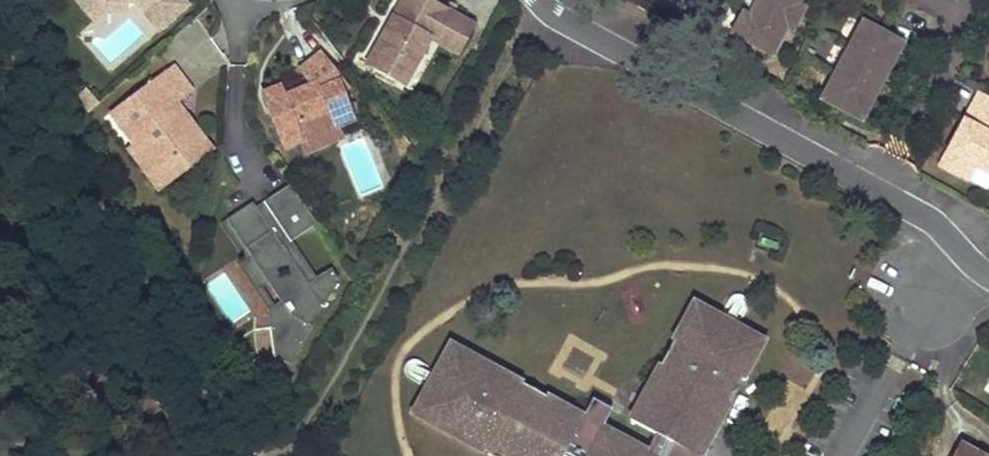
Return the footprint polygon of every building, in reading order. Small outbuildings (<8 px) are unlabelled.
[(96,25),(127,0),(76,0),(96,25)] [(158,36),(192,8),(185,0),(129,0),(158,36)] [(427,0),(390,0),(382,13),(387,16),(381,26),(377,24),(357,59),(403,84),(429,38),(436,25),(455,35),(463,20),(427,0)] [(752,9),(759,13),(755,20),(748,17),(742,14),(731,33),(770,54),(784,26),(790,30),(801,9),(795,6),(798,0),(757,0),(752,9)] [(759,13),(752,9),(748,17),(755,20),(759,13)] [(387,16),(382,13),(377,24),(381,26),(387,16)] [(472,25),(463,20),(455,35),(436,25),(429,38),(456,53),(472,25)] [(902,44),(862,22),(851,42),(857,46),(853,53),(847,50),(835,73),(841,76),(837,83),(831,80),(821,98),(862,119),(872,100),(865,97),(869,88),(876,92),(887,72),(880,68),(885,60),(891,64),(902,44)] [(857,46),(851,42),(847,50),(853,53),(857,46)] [(281,82),(262,88),(280,144),(296,138),(298,145),(336,132),(334,125),(351,120),(339,84),(342,82),(320,53),(300,69),(308,76),(310,83),(284,92),(281,82)] [(891,64),(885,60),(880,68),(887,72),(891,64)] [(171,65),(109,113),(135,147),(155,172),(178,154),(189,167),(207,153),(187,127),(179,133),(173,125),(180,119),(185,115),(175,102),(190,90),(171,65)] [(841,76),(835,73),(831,80),(837,83),(841,76)] [(876,92),(869,88),(865,97),(872,100),(876,92)] [(978,90),(939,164),(968,179),(974,166),(988,174),(988,96),(978,90)] [(187,127),(180,119),(173,125),(179,133),(187,127)] [(336,132),(298,145),(300,149),(338,137),(336,132)] [(135,147),(129,152),(159,190),(189,167),(178,154),(155,172),(135,147)] [(289,185),(264,203),(292,241),(316,223),(289,185)] [(284,301),(271,311),(277,387),(314,324),(311,322),(323,303),(325,304),(341,278),(334,266),(318,278),(310,284),(256,208),(252,203),(227,222),(254,259),(272,284),(284,301)] [(264,203),(256,208),(310,284),(318,278),(292,241),(264,203)] [(227,222),(221,226),(248,264),(254,259),(227,222)] [(248,264),(245,266),(262,290),(272,284),(254,259),(248,264)] [(693,303),(629,421),(657,435),(647,453),(600,427),(585,455),(567,446),(583,417),(450,345),(433,376),(429,383),(412,414),(489,455),(663,455),(670,443),(694,455),(699,455),(762,341),(731,325),(724,320),(693,303)] [(724,320),(731,325),(736,316),(728,312),(724,320)] [(433,376),(425,371),(421,379),(429,383),(433,376)] [(952,455),(985,455),(960,442),(952,455)]
